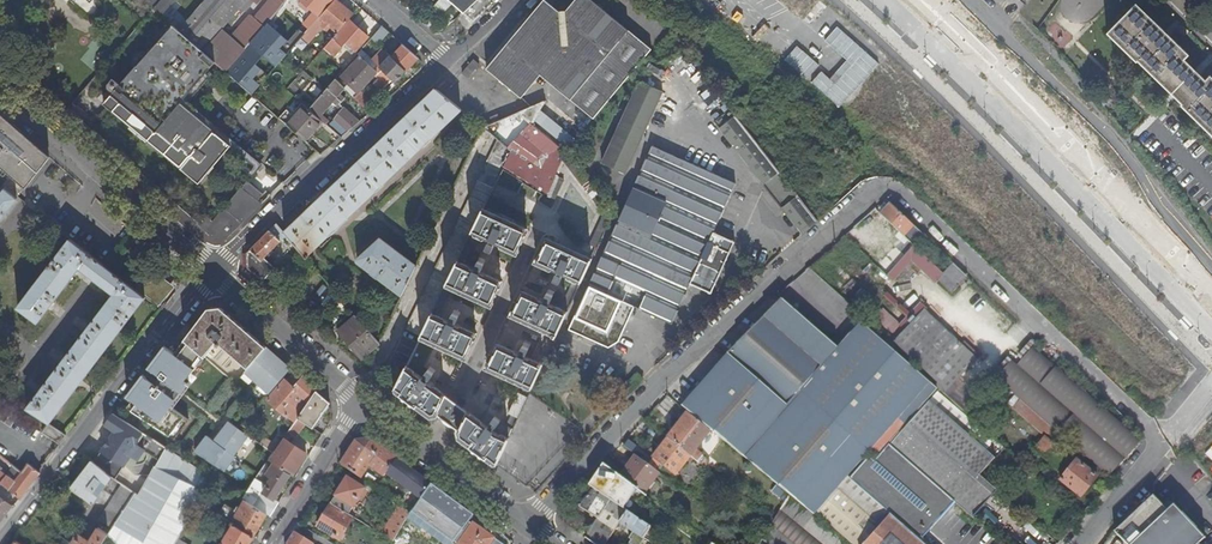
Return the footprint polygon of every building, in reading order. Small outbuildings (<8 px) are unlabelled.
[(203,52),(202,51),(179,32),(178,31),(162,17),(177,0),(162,0),(154,10),(86,88),(110,108),(172,161),(182,169),(199,183),(212,168),(218,174),(222,175),(226,175),(239,160),(230,146),(231,145),(208,126),(242,86),(226,72),(203,52)] [(154,10),(162,0),(148,0),(145,3),(154,10)] [(179,32),(202,51),(247,0),(206,0),(179,32)] [(203,52),(226,72),(258,35),(278,12),(283,6),(284,4),(288,0),(273,0),(269,2),(254,20),(251,18),(231,41),(221,32),(203,52)] [(315,11),(321,16),(334,0),(302,0),(298,5),(304,10),(308,5),(315,11)] [(336,0),(334,0),(321,16),(320,17),(327,23),(323,26),(329,31),(332,27),(338,33),(353,15),(336,0)] [(431,7),(439,16),(451,5),(446,0),(438,0),(431,7)] [(462,13),(463,14),(477,0),(447,0),(462,13)] [(593,119),(652,50),(592,0),(576,0),(567,11),(559,11),(545,0),(487,69),(522,98),(541,75),(593,119)] [(1136,3),(1107,33),(1136,62),(1137,60),(1181,103),(1180,105),(1211,136),(1211,78),(1209,75),(1204,79),(1183,59),(1188,54),(1136,3)] [(304,10),(298,5),(297,4),(290,12),(304,24),(315,11),(308,5),(304,10)] [(304,24),(290,12),(283,6),(278,12),(258,35),(226,72),(242,86),(252,95),(309,29),(304,24)] [(315,11),(304,24),(309,29),(320,17),(321,16),(315,11)] [(346,43),(356,51),(368,37),(349,21),(325,48),(335,56),(344,45),(346,43)] [(372,38),(379,45),(390,33),(382,26),(372,38)] [(346,43),(344,45),(354,54),(356,51),(346,43)] [(406,71),(418,58),(403,45),(391,57),(406,71)] [(375,64),(372,61),(361,50),(358,54),(361,56),(341,77),(340,75),(336,78),(342,84),(348,84),(348,91),(364,108),(371,103),(364,95),(359,93),(376,74),(378,79),(374,83),(384,92),(394,82),(375,64)] [(391,57),(386,52),(384,54),(381,52),(372,61),(375,64),(394,82),(395,82),(406,71),(391,57)] [(838,108),(875,70),(860,56),(834,83),(821,71),(811,82),(838,108)] [(480,64),(475,60),(464,73),(469,77),(480,64)] [(342,84),(336,78),(309,110),(323,122),(341,137),(348,132),(348,131),(358,121),(345,109),(332,123),(326,118),(325,119),(321,116),(336,99),(342,104),(346,100),(340,95),(346,88),(342,84)] [(664,90),(641,81),(603,163),(625,173),(664,90)] [(308,255),(460,110),(435,90),(325,194),(285,232),(286,235),(307,258),(309,257),(308,255)] [(533,124),(546,101),(483,128),(482,128),(497,140),(511,151),(503,168),(541,194),(548,198),(557,178),(564,162),(568,155),(568,154),(566,152),(533,124)] [(306,141),(323,122),(309,110),(305,106),(288,125),(306,141)] [(716,122),(803,234),(818,221),(737,116),(741,113),(736,107),(716,122)] [(17,196),(25,186),(26,187),(50,158),(23,134),(0,114),(0,190),(4,185),(6,187),(17,196)] [(406,330),(420,337),(483,209),(494,186),(503,168),(511,151),(497,140),(406,330)] [(736,183),(653,145),(570,329),(610,348),(619,341),(635,307),(673,324),(691,284),(712,294),(736,243),(713,231),(736,183)] [(581,169),(568,155),(564,162),(604,215),(590,246),(596,249),(613,214),(593,187),(581,169)] [(563,180),(557,178),(548,198),(541,194),(538,200),(550,208),(563,180)] [(205,216),(198,224),(212,236),(227,237),(262,204),(257,200),(264,195),(247,181),(212,222),(205,216)] [(537,204),(496,184),(490,196),(532,216),(537,204)] [(18,197),(17,196),(6,187),(0,194),(0,220),(18,197)] [(887,200),(876,211),(880,215),(890,204),(887,200)] [(890,204),(880,215),(903,236),(908,231),(913,225),(890,204)] [(488,368),(499,373),(526,385),(521,395),(517,394),(508,414),(511,416),(506,426),(501,422),(502,422),(492,416),(487,422),(490,424),(488,426),(414,371),(428,340),(466,357),(476,334),(439,318),(454,287),(492,305),(502,282),(465,265),(479,235),(517,253),(527,230),(483,209),(420,337),(395,389),(432,416),(437,414),(445,420),(458,430),(460,437),(496,464),(513,428),(591,260),(547,239),(537,262),(575,280),(561,309),(522,291),(512,314),(550,332),(536,362),(498,344),(487,367),(488,368)] [(266,231),(249,249),(261,261),(279,243),(266,231)] [(908,231),(903,236),(907,241),(912,235),(908,231)] [(912,235),(907,241),(913,246),(918,240),(912,235)] [(114,293),(27,408),(49,423),(145,297),(137,291),(104,265),(70,238),(17,305),(37,321),(80,267),(114,293)] [(359,262),(402,294),(416,265),(381,239),(359,260),(359,262)] [(262,282),(271,270),(261,261),(249,249),(245,253),(245,269),(262,282)] [(953,264),(943,274),(957,288),(967,278),(953,264)] [(151,273),(137,291),(145,297),(162,310),(166,305),(164,303),(162,305),(160,303),(171,289),(151,273)] [(957,288),(943,274),(937,281),(952,294),(957,288)] [(839,294),(862,314),(870,305),(856,292),(856,291),(848,284),(839,294)] [(911,291),(900,300),(909,311),(921,301),(911,291)] [(840,488),(842,489),(881,525),(891,515),(849,478),(869,457),(874,462),(890,445),(915,418),(929,402),(940,390),(936,387),(865,322),(840,350),(783,300),(729,355),(684,409),(688,413),(711,431),(815,516),(840,488)] [(870,305),(862,314),(867,318),(875,309),(870,305)] [(207,310),(185,341),(204,358),(205,357),(218,341),(248,368),(266,347),(231,316),(222,308),(207,310)] [(872,319),(887,334),(898,323),(883,308),(872,319)] [(919,319),(971,366),(977,359),(925,312),(919,319)] [(380,344),(378,342),(357,316),(339,332),(362,359),(380,344)] [(919,319),(895,345),(938,383),(936,387),(940,390),(945,395),(971,366),(919,319)] [(1015,327),(1007,319),(1000,325),(1009,334),(1015,327)] [(540,338),(530,333),(524,345),(534,350),(540,338)] [(204,358),(185,341),(175,354),(165,347),(148,368),(152,371),(156,373),(150,381),(147,378),(143,375),(127,396),(133,401),(137,404),(132,411),(170,437),(184,417),(173,409),(189,386),(183,382),(191,373),(203,359),(204,358)] [(272,352),(266,347),(248,368),(245,372),(269,394),(291,369),(283,362),(272,352)] [(1013,360),(997,378),(1110,477),(1140,442),(1033,349),(1018,365),(1013,360)] [(203,359),(191,373),(195,376),(206,362),(203,359)] [(497,377),(499,373),(488,368),(486,372),(497,377)] [(156,373),(152,371),(149,375),(147,378),(150,381),(156,373)] [(622,389),(628,394),(642,379),(637,374),(622,389)] [(268,400),(294,423),(298,418),(316,391),(305,382),(301,378),(293,387),(285,380),(268,400)] [(313,429),(330,403),(316,391),(298,418),(305,423),(313,429)] [(1025,418),(1032,410),(1020,400),(1013,408),(1025,418)] [(137,404),(133,401),(127,408),(132,411),(137,404)] [(915,418),(980,475),(995,459),(929,402),(915,418)] [(255,412),(259,416),(265,410),(262,406),(255,412)] [(1048,434),(1053,429),(1032,410),(1025,418),(1036,428),(1038,425),(1048,434)] [(688,413),(668,439),(691,456),(699,462),(704,457),(696,450),(711,431),(688,413)] [(178,539),(186,524),(194,511),(198,503),(202,497),(212,479),(114,414),(104,426),(114,432),(111,437),(109,439),(98,455),(97,458),(93,464),(112,478),(115,480),(119,474),(131,456),(137,460),(142,451),(144,454),(144,458),(144,462),(154,468),(137,494),(135,492),(112,528),(109,534),(119,543),(175,543),(178,539)] [(256,422),(250,416),(239,429),(243,432),(246,434),(256,422)] [(184,417),(170,437),(175,440),(189,420),(184,417)] [(289,431),(296,436),(305,423),(298,418),(294,423),(289,431)] [(974,519),(998,491),(981,476),(980,475),(915,418),(890,445),(955,502),(974,519)] [(243,432),(239,429),(238,428),(229,422),(214,441),(207,436),(195,453),(224,472),(235,457),(234,456),(249,436),(246,434),(243,432)] [(43,433),(60,445),(61,445),(68,436),(49,424),(43,433)] [(1053,429),(1048,434),(1055,441),(1060,435),(1053,429)] [(266,437),(261,445),(273,453),(277,446),(278,446),(266,437)] [(1046,437),(1034,450),(1061,474),(1072,460),(1046,437)] [(357,442),(342,465),(366,482),(367,480),(363,477),(370,467),(385,476),(397,458),(376,443),(371,439),(357,442)] [(676,475),(691,456),(668,439),(653,458),(676,475)] [(285,451),(277,446),(273,453),(268,460),(274,464),(290,474),(291,475),(296,468),(305,454),(290,444),(285,451)] [(920,541),(955,502),(890,445),(874,462),(869,457),(849,478),(891,515),(920,541)] [(1001,463),(1010,453),(1005,449),(996,459),(1001,463)] [(418,474),(397,458),(385,476),(419,501),(431,483),(418,474)] [(1097,477),(1076,461),(1061,480),(1081,497),(1097,477)] [(91,463),(73,488),(93,504),(112,478),(93,464),(91,463)] [(653,501),(669,480),(646,463),(630,484),(645,494),(653,501)] [(267,487),(255,479),(243,499),(246,500),(267,515),(270,517),(279,502),(274,500),(290,474),(274,464),(266,476),(272,479),(267,487)] [(630,484),(604,464),(589,486),(594,490),(627,512),(630,514),(645,494),(630,484)] [(20,500),(30,487),(40,473),(39,472),(30,465),(23,474),(15,468),(9,476),(0,470),(0,483),(20,500)] [(348,479),(332,504),(350,515),(365,490),(348,479)] [(0,483),(0,497),(13,506),(14,507),(17,503),(20,500),(0,483)] [(100,520),(112,528),(135,492),(122,484),(100,520)] [(920,541),(891,515),(881,525),(842,489),(819,515),(851,543),(924,543),(920,541)] [(585,537),(594,543),(606,543),(620,524),(627,512),(594,490),(580,505),(598,517),(585,537)] [(1140,508),(1177,543),(1199,543),(1198,543),(1204,538),(1173,505),(1167,511),(1153,496),(1140,508)] [(13,506),(0,497),(0,523),(13,506)] [(222,509),(202,497),(198,503),(216,514),(218,515),(222,509)] [(823,543),(849,543),(790,497),(782,510),(823,543)] [(232,524),(254,537),(267,515),(246,500),(241,508),(237,506),(235,511),(225,504),(222,509),(218,515),(228,521),(232,523),(232,524)] [(211,521),(216,514),(198,503),(194,511),(211,521)] [(340,541),(355,518),(350,515),(332,504),(318,528),(340,541)] [(400,506),(382,535),(394,542),(411,514),(400,506)] [(1140,508),(1114,532),(1126,543),(1177,543),(1140,508)] [(794,543),(823,543),(782,510),(781,509),(762,540),(768,543),(770,543),(780,533),(794,543)] [(1060,528),(1067,534),(1081,516),(1075,511),(1060,528)] [(620,524),(644,540),(645,538),(651,528),(630,514),(627,512),(620,524)] [(211,521),(218,525),(220,524),(225,528),(227,525),(232,528),(227,535),(224,533),(222,536),(225,538),(222,543),(250,543),(254,537),(232,524),(232,523),(228,521),(218,515),(216,514),(211,521)] [(491,536),(473,524),(459,543),(486,543),(491,536)] [(71,543),(73,543),(102,543),(109,534),(98,527),(90,542),(78,534),(71,543)] [(296,533),(289,543),(313,543),(296,533)] [(770,543),(794,543),(780,533),(770,543)]
